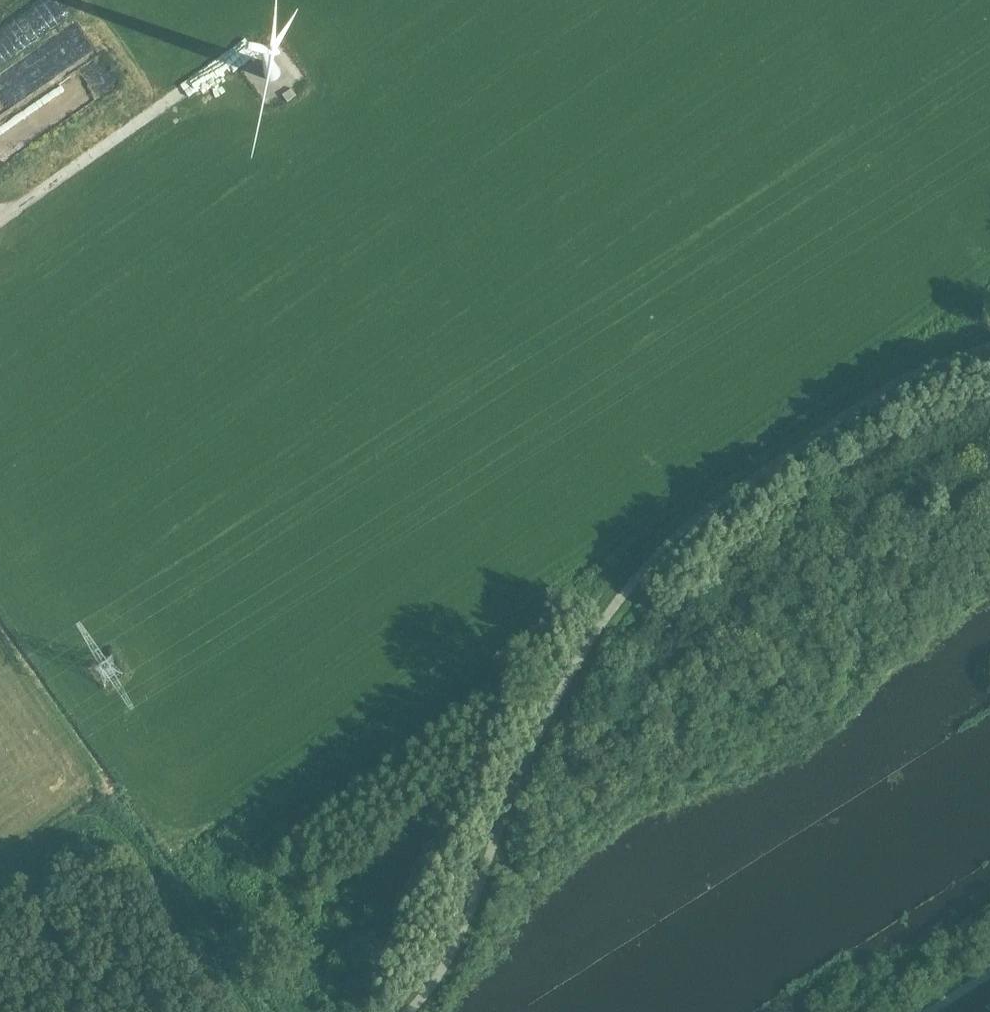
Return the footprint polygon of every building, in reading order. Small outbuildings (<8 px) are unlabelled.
[(64,10),(58,0),(31,0),(19,8),(33,29),(64,10)] [(41,77),(88,44),(75,24),(27,57),(41,77)] [(262,80),(280,78),(279,63),(261,65),(262,80)]
